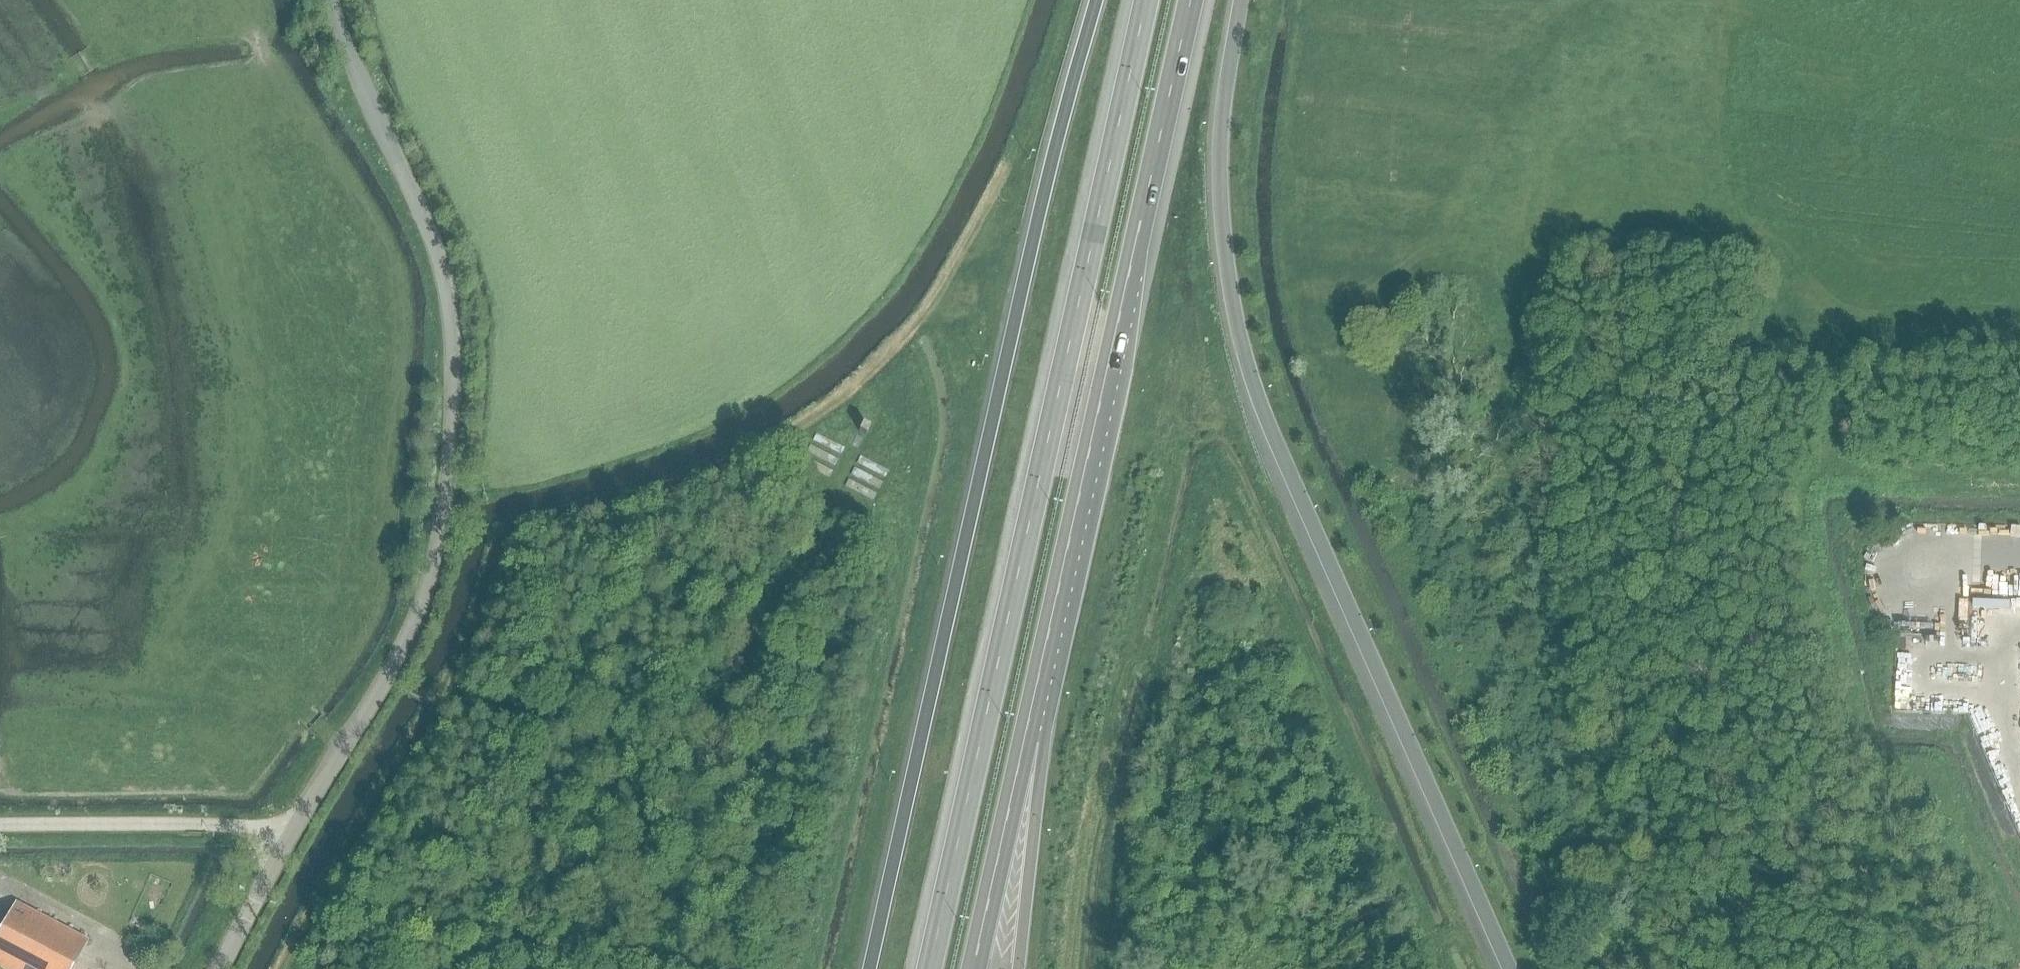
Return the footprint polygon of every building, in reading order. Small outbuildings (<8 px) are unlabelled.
[(88,942),(14,903),(0,929),(0,968),(73,968),(88,942)]
